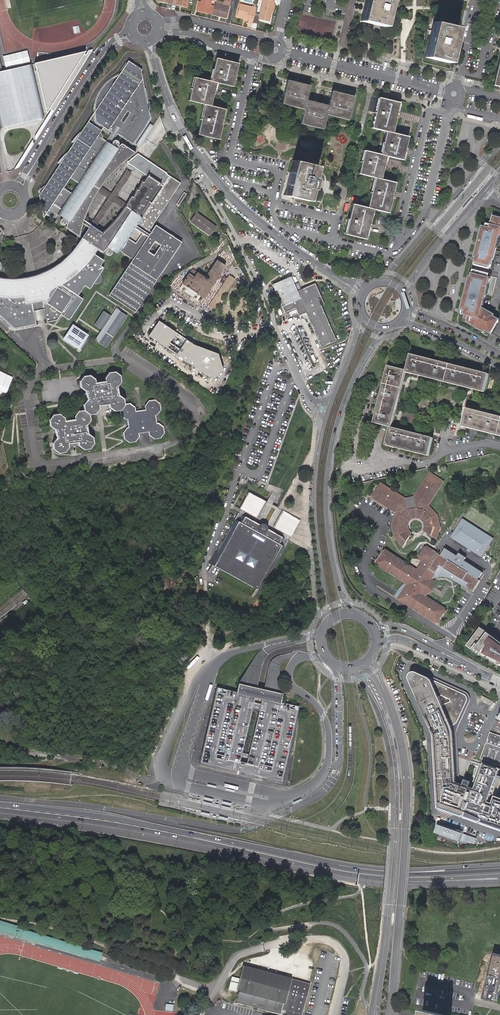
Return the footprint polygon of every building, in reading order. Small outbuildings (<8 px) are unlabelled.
[(210,14),(211,5),(208,4),(209,0),(198,0),(198,3),(196,12),(210,14)] [(266,15),(267,11),(269,4),(270,0),(269,0),(258,0),(256,10),(254,18),(265,21),(266,15)] [(362,22),(382,27),(389,0),(367,0),(362,22)] [(382,27),(384,27),(391,0),(389,0),(382,27)] [(244,22),(249,23),(252,9),(252,7),(238,4),(236,3),(233,16),(245,18),(244,22)] [(211,5),(210,14),(225,17),(227,6),(212,4),(211,5)] [(455,28),(435,23),(427,58),(447,63),(455,28)] [(29,51),(5,54),(7,66),(30,63),(29,51)] [(83,52),(34,63),(46,113),(83,52)] [(114,246),(119,248),(132,257),(109,292),(135,309),(138,303),(137,302),(158,272),(159,273),(180,241),(154,223),(150,229),(149,228),(180,181),(169,173),(138,154),(127,162),(146,175),(143,180),(142,179),(138,188),(136,187),(133,195),(132,194),(125,204),(124,207),(108,226),(103,231),(95,226),(89,222),(81,216),(85,209),(96,189),(100,183),(114,166),(134,150),(122,141),(115,145),(114,144),(116,139),(112,137),(117,132),(132,142),(150,116),(148,107),(146,108),(145,104),(148,103),(141,67),(140,68),(128,60),(129,59),(128,58),(119,71),(110,77),(104,82),(98,91),(95,99),(94,109),(95,120),(111,131),(106,138),(97,133),(101,128),(88,119),(60,161),(47,182),(46,182),(39,188),(43,215),(45,212),(54,217),(56,214),(61,217),(61,221),(63,221),(65,219),(65,225),(78,234),(82,221),(88,224),(74,245),(62,257),(53,268),(53,269),(52,270),(51,271),(50,272),(50,274),(49,275),(48,276),(48,277),(47,278),(46,279),(46,280),(45,281),(45,283),(44,284),(27,287),(26,286),(25,285),(24,284),(23,283),(22,282),(21,281),(20,281),(19,280),(18,279),(17,279),(15,278),(0,276),(0,314),(14,326),(36,322),(35,318),(33,309),(43,307),(45,316),(46,320),(56,318),(62,310),(64,312),(63,314),(66,317),(77,300),(81,295),(77,293),(84,283),(88,285),(89,283),(98,270),(96,269),(100,263),(104,258),(99,253),(106,246),(112,250),(114,246)] [(213,70),(210,81),(232,86),(235,75),(233,75),(236,63),(218,58),(215,70),(213,70)] [(141,67),(129,59),(128,60),(140,68),(141,67)] [(0,128),(43,118),(30,65),(2,71),(0,65),(0,126),(0,128)] [(216,83),(194,77),(189,100),(202,103),(204,104),(210,105),(216,83)] [(285,83),(281,100),(294,104),(304,106),(304,103),(305,101),(308,88),(301,87),(285,83)] [(330,94),(327,106),(327,108),(326,111),(348,117),(353,99),(330,94)] [(386,132),(387,132),(390,133),(398,103),(379,98),(375,113),(377,114),(373,129),(386,132)] [(304,106),(303,108),(300,121),(310,123),(322,126),(326,113),(326,111),(327,108),(316,106),(304,103),(304,106)] [(398,103),(390,133),(392,133),(400,103),(398,103)] [(198,134),(216,139),(224,109),(210,105),(204,104),(200,119),(202,119),(198,134)] [(224,109),(216,139),(218,139),(226,109),(224,109)] [(383,143),(380,155),(387,157),(389,157),(402,161),(405,149),(403,148),(406,137),(392,133),(390,133),(387,132),(385,144),(383,143)] [(374,178),(376,179),(379,179),(382,168),(384,168),(387,157),(380,155),(378,154),(365,151),(362,163),(364,163),(361,175),(374,178)] [(283,195),(285,195),(289,180),(293,161),(292,160),(283,195)] [(289,180),(285,195),(305,201),(309,187),(314,166),(293,161),(289,180)] [(309,187),(305,201),(307,201),(310,189),(313,177),(316,166),(314,166),(309,187)] [(116,194),(130,173),(125,170),(112,191),(100,183),(96,189),(106,196),(89,222),(95,226),(112,200),(124,207),(125,204),(128,201),(116,194)] [(324,180),(313,177),(310,189),(321,192),(324,180)] [(372,209),(374,210),(387,213),(394,183),(381,180),(379,179),(376,179),(373,194),(374,195),(371,209),(372,209)] [(396,184),(394,183),(387,213),(389,214),(396,184)] [(347,234),(365,239),(372,209),(371,209),(369,208),(355,205),(352,220),(350,219),(347,234)] [(372,209),(365,239),(367,239),(370,227),(374,210),(372,209)] [(206,231),(212,222),(196,212),(190,220),(206,231)] [(497,240),(499,240),(499,235),(499,219),(494,217),(492,226),(487,225),(486,229),(483,228),(476,258),(477,258),(475,266),(490,270),(492,263),(493,263),(496,249),(495,248),(497,240)] [(215,225),(212,222),(206,231),(210,233),(212,229),(215,225)] [(203,296),(225,264),(216,259),(204,276),(196,271),(193,275),(188,271),(182,281),(186,284),(184,287),(194,294),(196,291),(203,296)] [(89,283),(91,284),(93,280),(99,271),(98,270),(89,283)] [(99,271),(93,280),(94,281),(99,280),(101,277),(100,272),(99,271)] [(484,303),(490,280),(489,280),(490,275),(474,271),(472,279),(470,279),(463,310),(464,311),(463,315),(470,317),(469,323),(474,326),(474,325),(478,328),(484,332),(485,331),(491,334),(498,320),(493,317),(494,316),(490,314),(485,312),(486,311),(482,309),(481,310),(479,308),(480,306),(482,306),(483,303),(484,303)] [(137,302),(138,303),(159,273),(158,272),(137,302)] [(48,277),(48,276),(47,275),(46,275),(31,280),(15,278),(17,279),(18,279),(19,280),(20,281),(21,281),(22,282),(23,283),(24,284),(25,285),(26,286),(27,287),(44,284),(45,283),(45,281),(46,280),(46,279),(47,278),(48,277)] [(303,303),(306,310),(321,345),(336,339),(317,297),(320,296),(314,282),(296,289),(290,275),(272,283),(285,311),(295,306),(303,303)] [(234,279),(229,276),(208,306),(214,310),(234,279)] [(77,300),(66,317),(68,318),(82,296),(81,295),(77,300)] [(298,314),(306,310),(303,303),(295,306),(298,314)] [(104,308),(95,321),(106,328),(113,333),(127,312),(120,307),(116,305),(111,313),(104,308)] [(35,318),(45,316),(43,307),(33,309),(35,318)] [(193,344),(158,321),(149,335),(213,380),(222,370),(218,354),(193,344)] [(69,329),(64,336),(78,346),(86,334),(74,325),(72,324),(69,329)] [(410,355),(410,356),(489,376),(489,374),(480,372),(474,370),(463,367),(456,366),(443,363),(436,361),(425,358),(418,356),(410,355)] [(410,356),(406,371),(485,390),(489,376),(410,356)] [(374,424),(376,424),(390,367),(388,366),(387,374),(385,380),(382,391),(380,398),(378,410),(376,417),(374,424)] [(390,367),(376,424),(390,428),(391,428),(405,370),(390,367)] [(406,371),(405,370),(391,428),(392,428),(406,373),(406,371)] [(2,400),(5,400),(13,381),(13,377),(0,371),(0,399),(2,400)] [(485,390),(406,371),(406,373),(443,382),(484,392),(485,390)] [(59,453),(64,452),(68,446),(68,443),(77,442),(78,445),(83,449),(89,448),(93,443),(92,437),(87,434),(86,425),(89,420),(89,414),(92,413),(95,413),(100,407),(100,405),(102,404),(109,404),(109,407),(110,407),(115,410),(121,410),(122,416),(128,420),(128,428),(124,433),(125,439),(130,443),(136,442),(140,437),(140,433),(150,432),(150,436),(155,439),(161,438),(165,433),(164,427),(158,423),(157,415),(162,410),(161,404),(156,400),(149,401),(146,406),(147,410),(136,412),(136,407),(131,404),(125,404),(124,399),(118,395),(117,387),(122,381),(121,375),(116,372),(115,372),(109,372),(107,375),(105,378),(106,381),(97,382),(96,379),(90,375),(84,376),(80,381),(81,388),(86,390),(87,399),(83,404),(84,410),(82,410),(78,411),(74,416),(74,420),(65,421),(64,417),(59,414),(53,414),(49,420),(50,426),(55,430),(57,437),(53,443),(54,449),(59,453)] [(466,410),(499,419),(499,417),(498,416),(491,415),(480,412),(474,410),(467,409),(466,410)] [(463,425),(499,434),(499,419),(466,410),(463,425)] [(463,425),(462,427),(499,436),(499,434),(463,425)] [(391,428),(390,428),(390,430),(432,441),(433,439),(426,437),(419,435),(408,432),(401,431),(392,428),(391,428)] [(432,441),(390,430),(386,444),(429,455),(432,441)] [(429,455),(386,444),(386,446),(428,457),(429,455)] [(250,492),(241,508),(259,518),(268,502),(260,470),(250,492)] [(427,525),(425,530),(436,537),(440,525),(438,514),(429,505),(444,481),(431,473),(416,497),(407,499),(383,484),(375,496),(397,510),(392,524),(395,535),(404,545),(411,534),(407,529),(406,524),(408,519),(413,516),(418,515),(422,516),(426,520),(427,525)] [(211,563),(235,518),(221,511),(201,571),(206,573),(211,563)] [(285,511),(276,527),(292,536),(301,520),(285,511)] [(253,524),(254,521),(239,512),(235,518),(211,563),(206,573),(199,585),(253,613),(292,541),(276,532),(275,536),(267,532),(268,529),(268,528),(269,528),(268,526),(268,525),(267,525),(266,524),(265,524),(264,524),(263,525),(261,526),(260,528),(253,524)] [(423,529),(425,530),(427,525),(426,520),(422,516),(418,515),(413,516),(408,519),(406,524),(407,529),(411,534),(412,532),(409,529),(408,525),(409,520),(413,518),(417,517),(421,518),(424,521),(424,525),(423,529)] [(494,539),(464,520),(453,537),(483,556),(494,539)] [(483,572),(465,561),(467,557),(460,553),(458,556),(446,549),(442,556),(437,552),(428,547),(427,548),(426,548),(420,557),(421,558),(420,560),(423,562),(418,571),(387,551),(377,566),(409,585),(405,591),(404,590),(398,599),(438,623),(447,609),(427,596),(424,594),(424,592),(424,590),(425,588),(426,586),(427,585),(428,583),(430,582),(431,581),(432,580),(432,579),(439,576),(445,576),(453,578),(459,582),(466,580),(470,583),(468,587),(474,591),(481,580),(479,579),(483,572)] [(427,596),(436,582),(432,579),(432,580),(431,581),(430,582),(428,583),(427,585),(426,586),(425,588),(424,590),(424,592),(424,594),(427,596)] [(480,628),(466,646),(479,656),(499,666),(499,644),(480,628)] [(434,737),(438,795),(469,806),(466,814),(465,813),(464,816),(499,828),(499,798),(495,796),(499,782),(499,770),(483,765),(475,789),(474,789),(476,783),(469,781),(467,786),(466,786),(467,782),(466,782),(465,786),(461,785),(457,783),(453,725),(454,724),(455,723),(460,712),(463,704),(465,700),(465,698),(464,696),(462,695),(436,682),(428,679),(422,676),(414,673),(413,673),(412,674),(411,675),(410,676),(410,677),(409,678),(434,737)] [(235,692),(217,687),(199,762),(255,776),(281,782),(299,706),(280,702),(282,694),(272,691),(260,688),(248,686),(237,683),(235,692)] [(489,732),(487,738),(488,739),(486,743),(485,743),(480,758),(499,764),(499,736),(489,732)] [(469,806),(438,795),(439,807),(464,816),(465,813),(466,814),(469,806)] [(440,826),(438,835),(475,844),(478,835),(440,826)] [(497,1002),(499,988),(499,954),(494,953),(483,999),(497,1002)]
